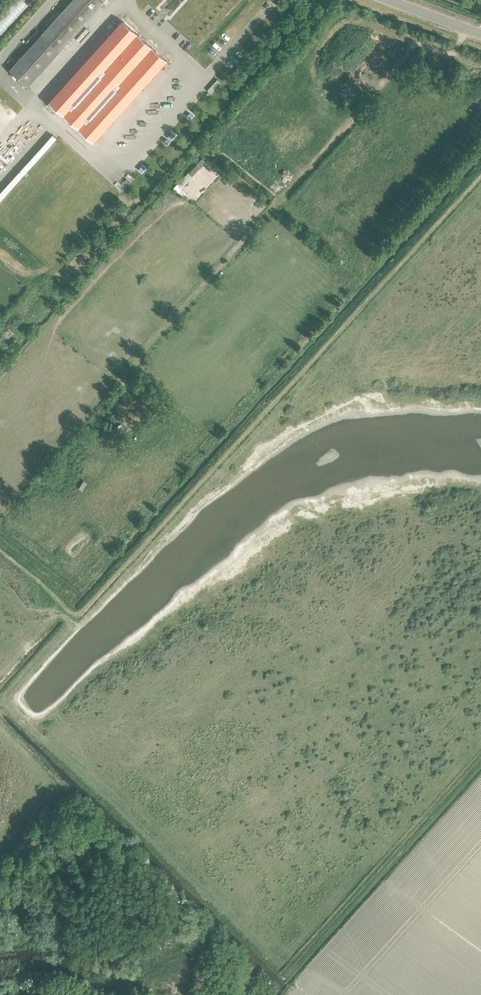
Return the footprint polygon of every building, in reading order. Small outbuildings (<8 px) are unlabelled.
[(60,51),(103,3),(100,0),(73,0),(42,35),(60,51)] [(49,102),(93,142),(167,60),(122,20),(49,102)] [(28,87),(60,51),(42,35),(10,71),(28,87)]
